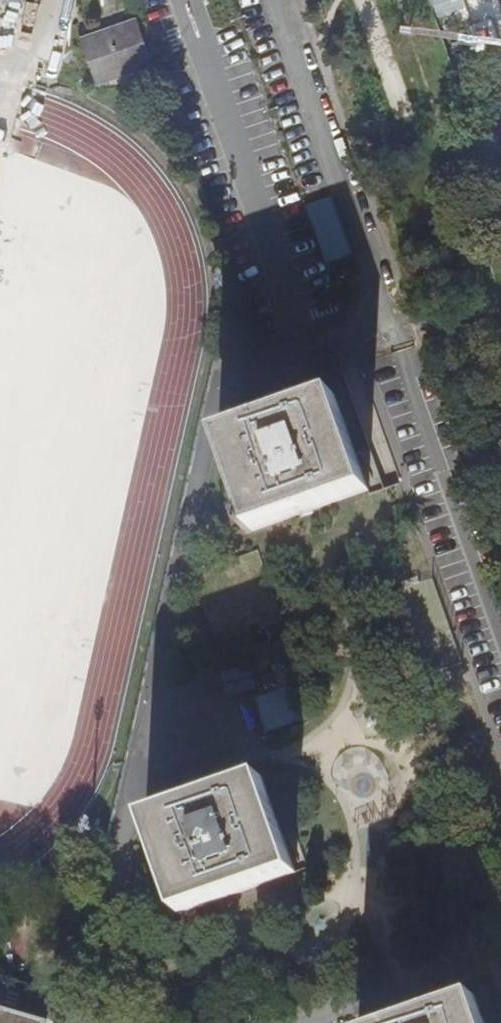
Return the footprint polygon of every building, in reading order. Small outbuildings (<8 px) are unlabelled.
[(80,37),(96,81),(150,63),(133,18),(80,37)] [(314,202),(326,258),(349,253),(337,197),(314,202)] [(334,394),(217,434),(245,519),(239,521),(242,534),(367,490),(334,394)] [(374,490),(386,486),(374,447),(361,450),(374,490)] [(259,776),(143,818),(177,914),(293,871),(259,776)] [(392,1022),(482,1022),(471,995),(392,1022)]
